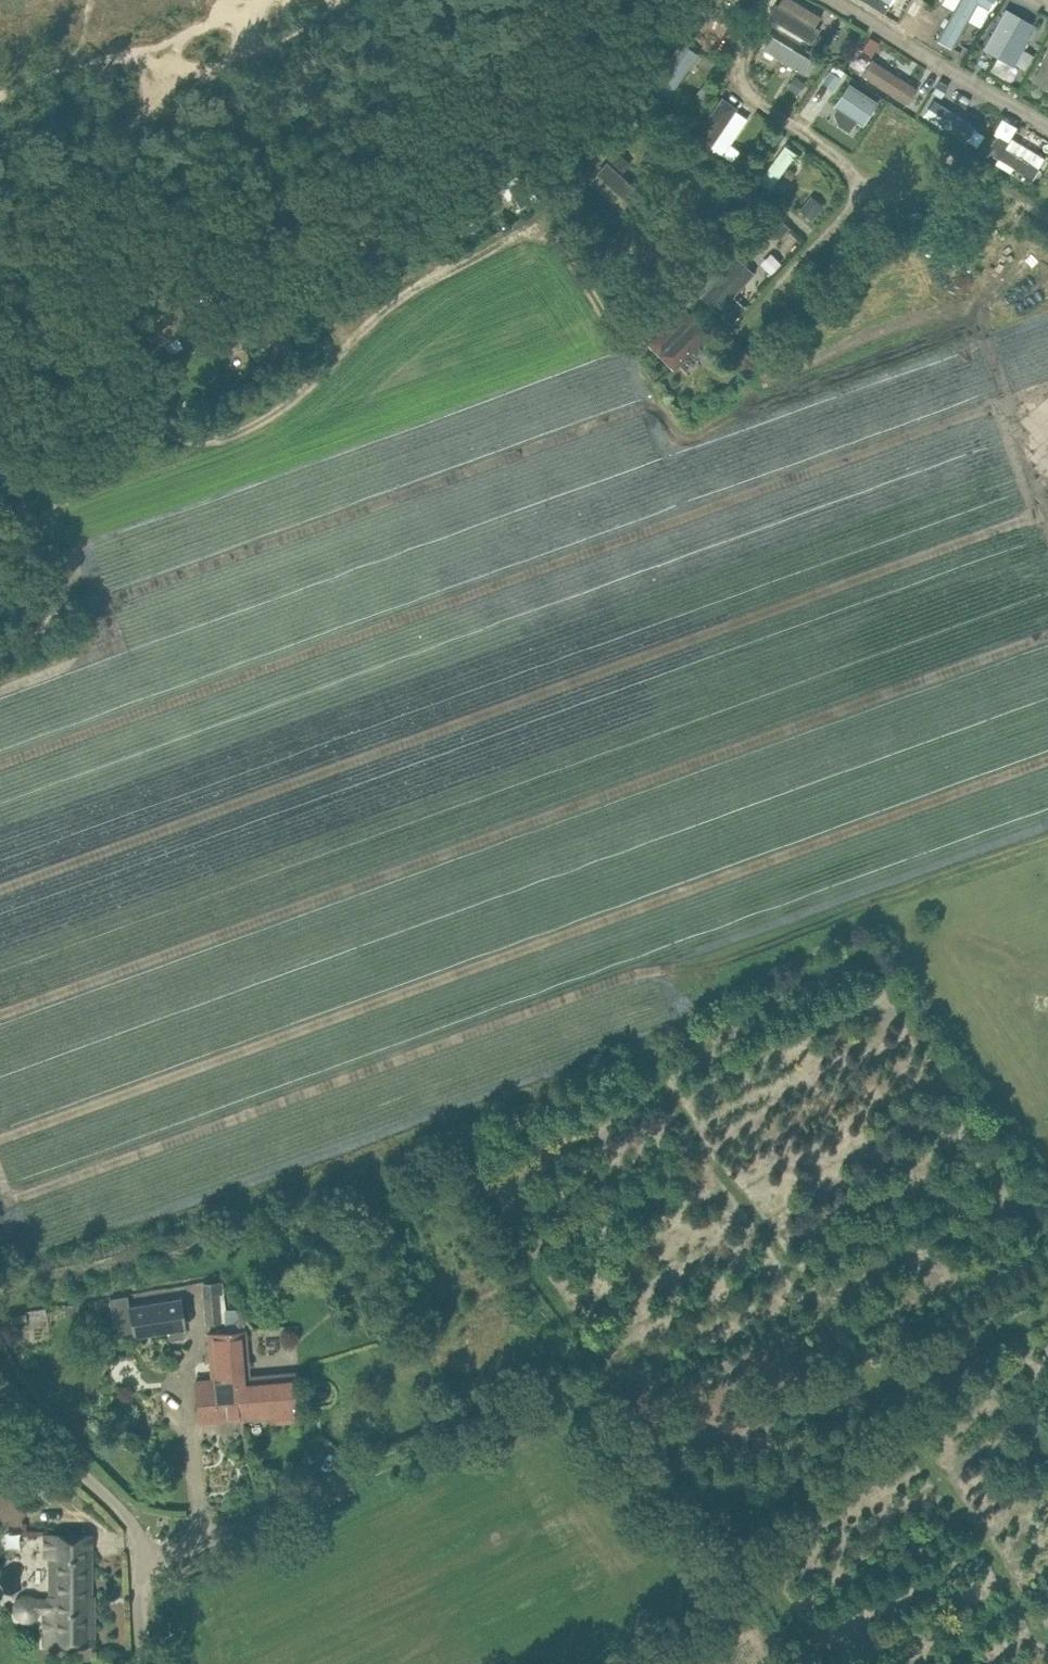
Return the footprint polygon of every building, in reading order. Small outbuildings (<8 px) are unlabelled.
[(778,5),(776,4),(768,17),(811,43),(819,29),(814,27),(821,16),(794,0),(781,0),(778,5)] [(897,0),(874,0),(891,10),(897,0)] [(905,15),(933,28),(942,10),(919,0),(912,0),(905,15)] [(938,39),(952,47),(977,2),(989,9),(994,0),(959,0),(938,39)] [(985,47),(1014,63),(1035,25),(1006,9),(985,47)] [(699,10),(694,19),(700,23),(706,14),(699,10)] [(870,37),(863,49),(871,54),(879,43),(870,37)] [(817,39),(812,47),(820,52),(825,43),(817,39)] [(770,50),(772,72),(804,68),(801,46),(770,50)] [(1034,79),(1047,88),(1047,54),(1034,79)] [(914,106),(925,88),(878,57),(867,75),(914,106)] [(830,69),(823,80),(833,87),(840,76),(830,69)] [(795,76),(788,88),(797,93),(804,81),(795,76)] [(939,80),(932,91),(940,96),(947,85),(939,80)] [(704,83),(698,91),(699,92),(706,97),(712,89),(704,83)] [(849,83),(834,105),(863,124),(878,103),(849,83)] [(697,130),(721,152),(752,118),(727,97),(697,130)] [(934,100),(925,115),(965,141),(974,126),(934,100)] [(746,164),(773,188),(802,156),(776,132),(746,164)] [(1008,142),(998,136),(989,152),(1032,179),(1039,168),(1005,148),(1008,142)] [(740,151),(731,165),(738,170),(748,157),(740,151)] [(591,182),(623,211),(641,192),(608,163),(598,174),(591,182)] [(536,199),(520,171),(504,180),(520,208),(536,199)] [(808,198),(800,209),(813,220),(821,209),(808,198)] [(771,210),(759,223),(765,229),(778,229),(778,228),(784,222),(771,210)] [(736,257),(702,295),(731,321),(744,307),(731,296),(753,273),(736,257)] [(149,321),(162,344),(193,327),(180,304),(149,321)] [(649,342),(674,367),(708,334),(684,308),(649,342)] [(742,355),(733,364),(742,373),(751,364),(747,360),(742,355)] [(205,1321),(223,1320),(222,1293),(203,1294),(205,1321)] [(187,1328),(182,1297),(130,1305),(135,1336),(187,1328)] [(269,1415),(270,1421),(298,1418),(297,1408),(296,1397),(294,1371),(250,1374),(246,1332),(245,1332),(243,1307),(225,1309),(227,1334),(207,1335),(210,1358),(212,1379),(196,1381),(200,1422),(253,1417),(269,1415)] [(30,1622),(37,1619),(40,1613),(44,1613),(44,1645),(94,1645),(94,1608),(92,1608),(91,1534),(46,1534),(46,1558),(48,1558),(48,1597),(37,1597),(35,1594),(30,1592),(23,1592),(19,1594),(16,1597),(14,1601),(12,1606),(12,1610),(14,1617),(18,1620),(23,1623),(30,1622)]
